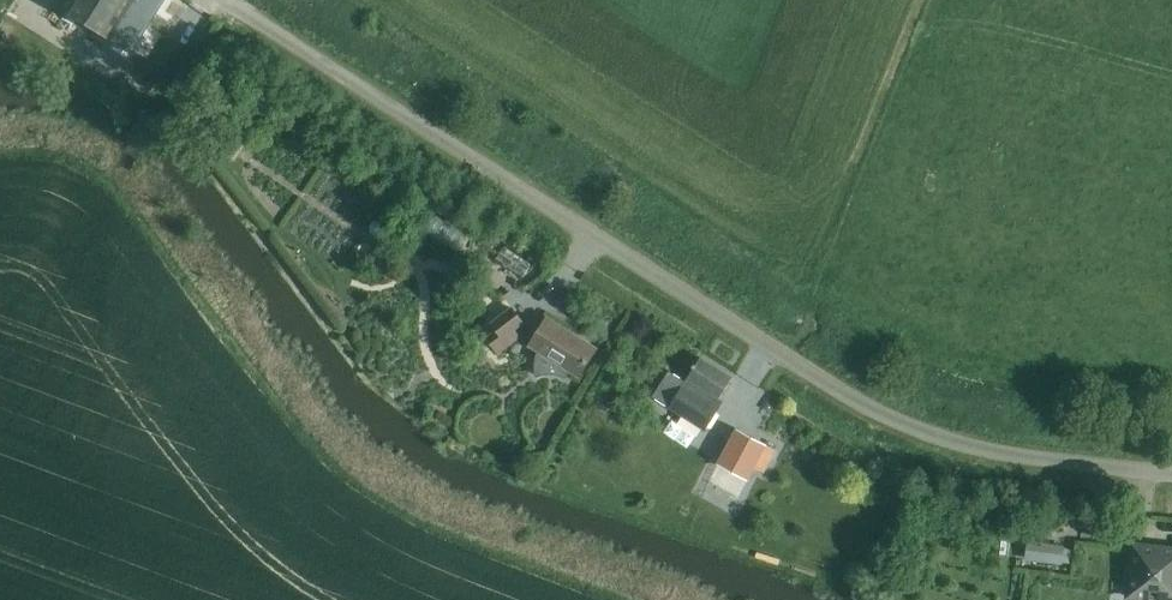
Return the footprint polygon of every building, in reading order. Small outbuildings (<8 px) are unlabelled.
[(164,0),(61,0),(55,10),(128,56),(164,0)] [(445,212),(434,230),(452,240),(462,221),(445,212)] [(502,250),(495,261),(522,279),(529,268),(502,250)] [(523,322),(512,308),(492,324),(497,331),(487,339),(498,353),(519,337),(513,329),(523,322)] [(595,349),(547,319),(531,345),(540,351),(536,359),(535,367),(537,376),(540,375),(543,374),(546,374),(550,373),(553,374),(556,374),(559,375),(562,376),(565,377),(570,370),(579,375),(595,349)] [(696,369),(683,389),(670,408),(706,431),(719,410),(714,407),(720,399),(733,379),(702,359),(697,366),(696,365),(694,368),(696,369)] [(738,502),(767,447),(736,431),(707,486),(738,502)] [(1026,542),(1024,560),(1061,564),(1063,546),(1026,542)] [(1133,545),(1127,598),(1150,599),(1171,599),(1171,549),(1133,545)]
